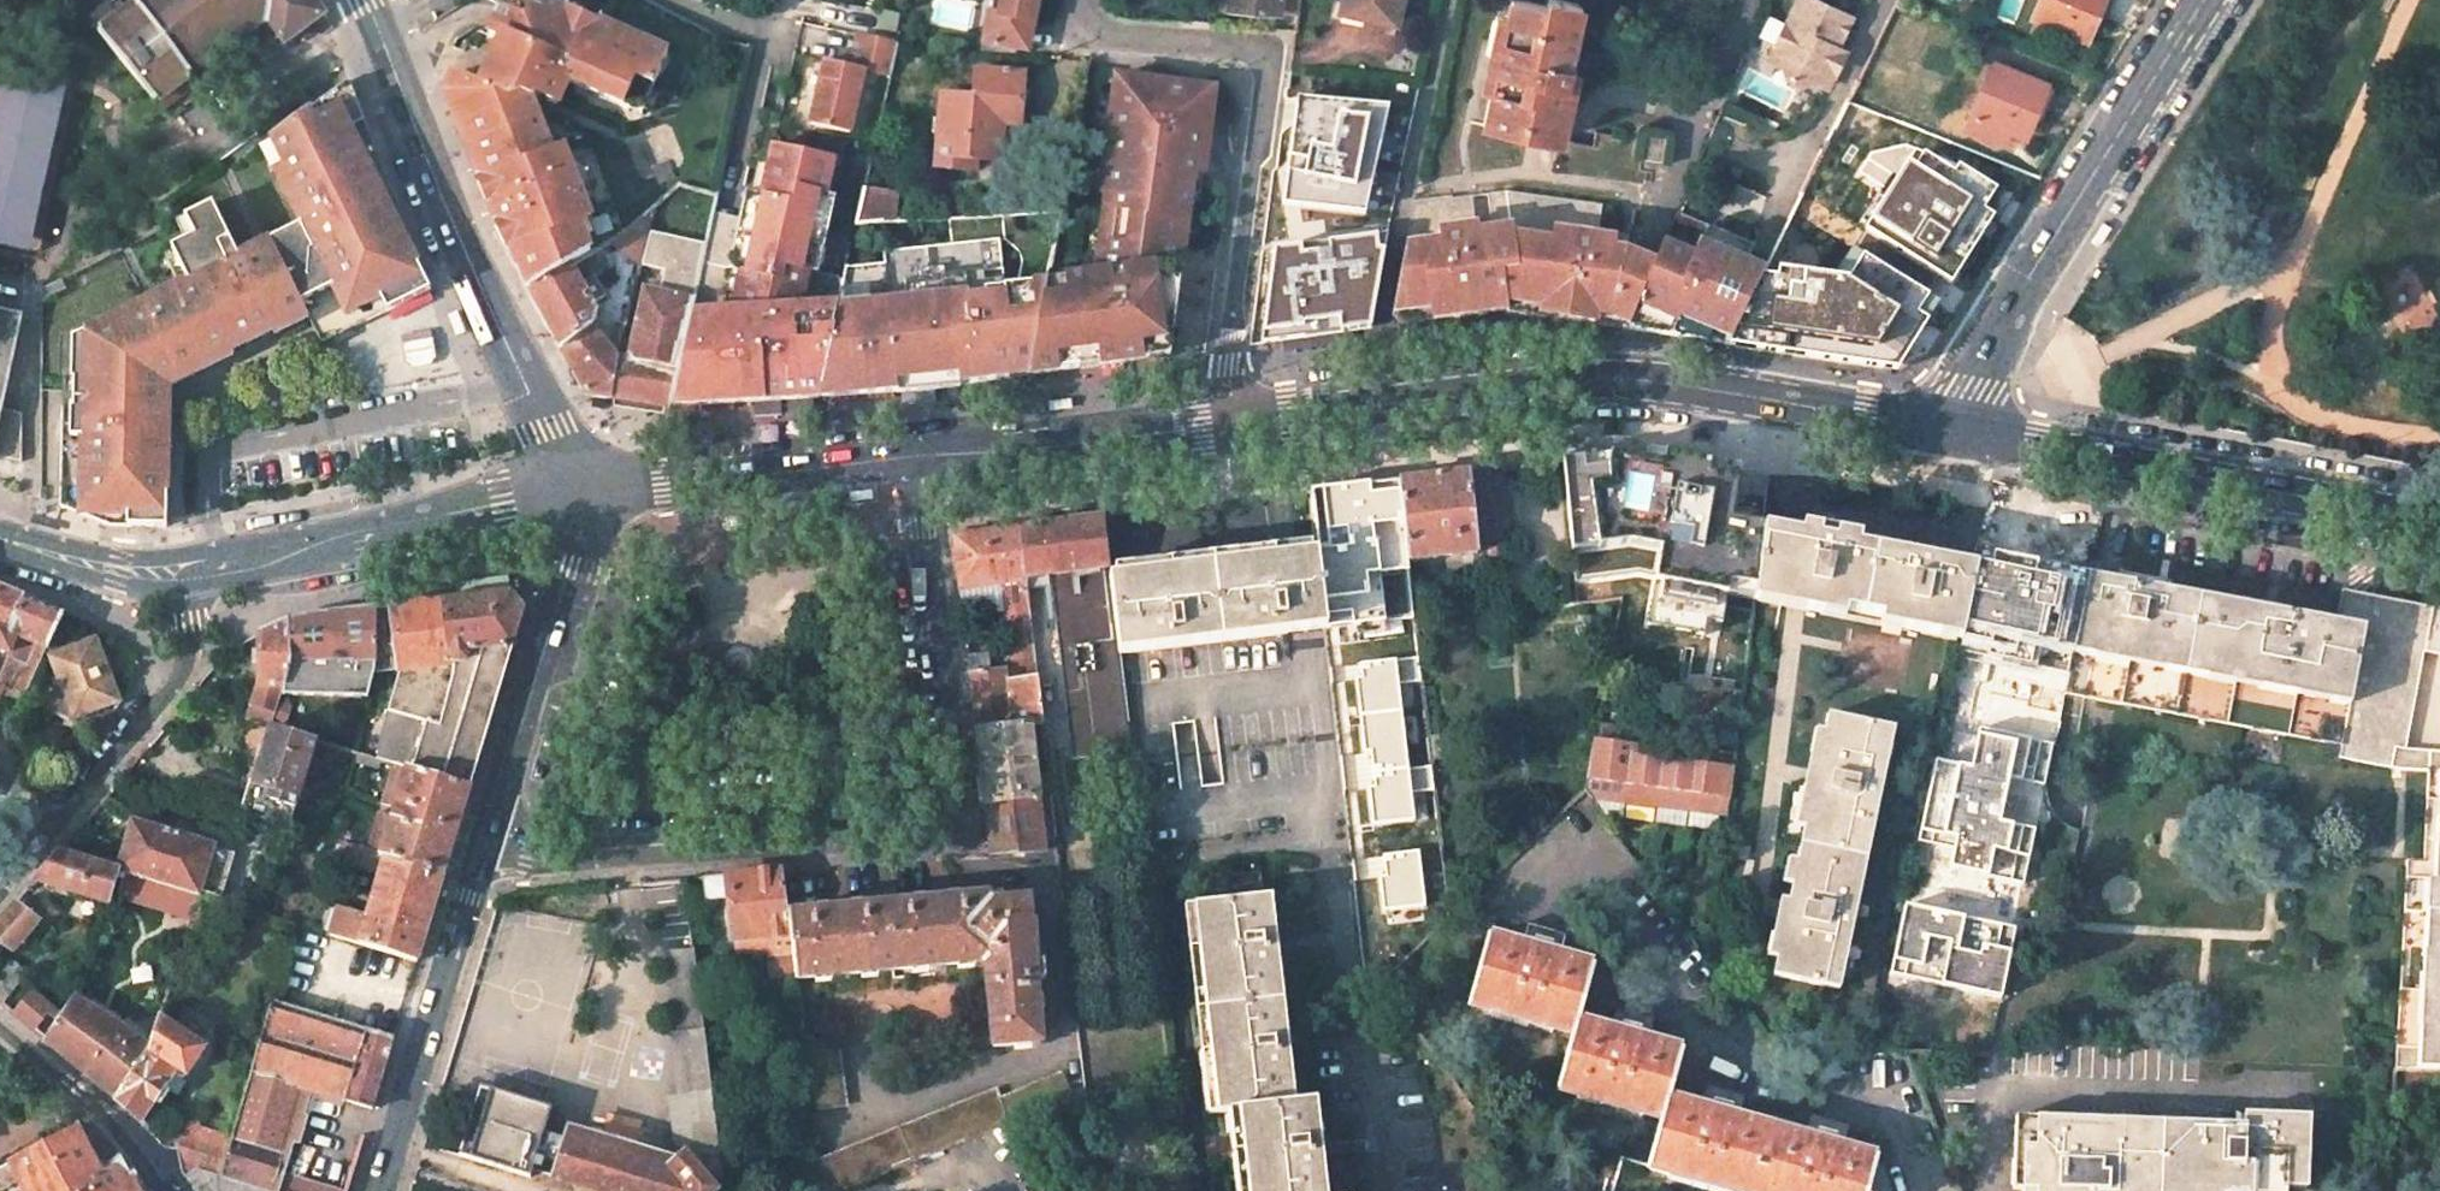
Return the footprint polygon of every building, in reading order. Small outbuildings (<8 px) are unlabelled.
[(267,18),(285,43),(298,32),(299,32),(305,39),(324,24),(323,14),(313,0),(140,0),(100,30),(158,100),(267,18)] [(521,97),(533,91),(533,93),(536,96),(540,97),(543,96),(546,94),(552,75),(627,96),(645,34),(575,13),(574,17),(539,6),(539,3),(530,0),(479,0),(478,2),(467,40),(480,43),(468,90),(441,82),(459,132),(499,235),(530,292),(558,275),(568,269),(602,249),(612,242),(626,232),(565,100),(546,108),(531,117),(521,97)] [(555,0),(540,0),(539,3),(539,6),(574,17),(575,13),(577,7),(555,0)] [(998,14),(989,13),(983,43),(1028,52),(1034,24),(1038,0),(1001,0),(998,14)] [(1299,0),(1229,0),(1228,7),(1280,11),(1298,12),(1299,0)] [(1341,10),(1397,23),(1402,0),(1343,0),(1341,10)] [(1580,69),(1570,67),(1582,2),(1571,0),(1547,0),(1546,5),(1517,0),(1513,0),(1509,17),(1503,52),(1503,53),(1494,51),(1487,86),(1496,88),(1489,125),(1528,132),(1533,107),(1571,114),(1580,69)] [(1851,14),(1821,0),(1796,0),(1770,57),(1787,65),(1790,76),(1803,83),(1813,77),(1829,85),(1846,48),(1838,43),(1851,14)] [(2035,17),(2085,38),(2100,0),(2042,0),(2035,17)] [(823,59),(808,124),(850,133),(863,70),(890,76),(897,43),(855,33),(848,65),(823,59)] [(2043,85),(1994,64),(1974,114),(1972,114),(1966,127),(2003,142),(2008,128),(2024,135),(2043,85)] [(31,250),(65,81),(0,68),(0,244),(31,250)] [(996,135),(997,124),(1019,125),(1023,73),(976,69),(974,97),(942,94),(938,140),(937,140),(934,167),(953,169),(954,157),(977,158),(1000,161),(1002,135),(996,135)] [(1116,75),(1112,101),(1121,102),(1125,76),(1116,75)] [(1116,135),(1112,161),(1103,160),(1099,192),(1104,193),(1099,241),(1185,244),(1197,151),(1207,152),(1214,88),(1125,76),(1121,102),(1112,101),(1107,134),(1116,135)] [(354,91),(350,81),(336,90),(343,105),(357,99),(354,91)] [(311,107),(262,145),(303,226),(267,243),(304,319),(308,317),(321,343),(373,317),(430,290),(407,230),(357,99),(343,105),(336,90),(311,107)] [(1295,97),(1280,204),(1365,214),(1390,106),(1295,97)] [(1528,132),(1567,139),(1571,114),(1533,107),(1528,132)] [(1663,157),(1666,133),(1646,131),(1644,156),(1663,157)] [(1116,135),(1107,134),(1103,159),(1103,160),(1112,161),(1116,135)] [(738,401),(820,397),(824,374),(825,374),(836,328),(835,328),(841,299),(804,291),(812,256),(820,258),(828,223),(820,222),(826,196),(834,160),(767,145),(763,167),(755,166),(748,196),(742,223),(739,239),(707,232),(705,244),(670,405),(738,401)] [(2012,196),(1915,148),(1832,280),(1776,274),(1775,280),(1760,279),(1728,345),(1897,370),(2012,196)] [(977,158),(954,157),(953,169),(976,171),(977,158)] [(1060,183),(1005,186),(1007,213),(1058,213),(1063,189),(1060,183)] [(896,221),(896,190),(862,190),(862,221),(896,221)] [(1482,314),(1496,312),(1536,197),(1506,193),(1488,194),(1491,223),(1493,242),(1476,244),(1473,225),(1465,227),(1464,222),(1453,223),(1451,199),(1450,196),(1414,200),(1412,211),(1403,257),(1392,316),(1423,321),(1443,319),(1482,314)] [(748,196),(739,194),(733,221),(742,223),(748,196)] [(828,223),(834,198),(826,196),(820,222),(828,223)] [(1451,199),(1453,223),(1464,222),(1465,227),(1473,225),(1470,196),(1451,199)] [(1572,322),(1608,327),(1627,330),(1655,265),(1626,255),(1611,253),(1612,241),(1597,239),(1598,229),(1602,205),(1536,197),(1496,312),(1522,315),(1572,322)] [(251,342),(271,332),(272,334),(304,319),(267,243),(234,260),(208,207),(183,219),(191,238),(174,247),(190,281),(144,304),(147,310),(117,325),(114,318),(74,338),(73,390),(72,407),(64,407),(62,505),(111,525),(124,525),(165,527),(169,385),(194,373),(229,355),(228,353),(251,342)] [(626,232),(612,242),(639,262),(656,208),(643,218),(626,232)] [(1755,245),(1677,211),(1655,265),(1627,330),(1712,342),(1728,345),(1765,270),(1748,261),(1755,245)] [(1473,225),(1476,244),(1493,242),(1491,223),(1473,225)] [(1629,233),(1598,229),(1597,239),(1612,241),(1611,253),(1626,255),(1629,233)] [(705,244),(649,231),(639,264),(664,269),(660,293),(645,290),(630,359),(617,356),(610,397),(645,402),(670,405),(705,244)] [(1271,250),(1258,343),(1370,328),(1386,235),(1271,250)] [(824,374),(820,397),(879,393),(927,389),(1005,378),(1017,377),(1027,375),(1046,281),(1016,285),(1004,286),(997,238),(882,253),(883,265),(847,269),(841,299),(835,328),(836,328),(825,374),(824,374)] [(1027,375),(1144,359),(1169,356),(1185,244),(1099,241),(1095,274),(1046,281),(1027,375)] [(602,249),(568,269),(592,304),(605,297),(591,277),(612,265),(602,249)] [(592,304),(568,269),(558,275),(530,292),(562,349),(593,326),(596,311),(592,304)] [(618,305),(614,322),(624,325),(628,307),(618,305)] [(23,314),(0,310),(0,456),(20,460),(29,412),(5,407),(23,314)] [(458,310),(448,314),(456,336),(466,332),(458,310)] [(616,356),(594,327),(593,326),(562,349),(586,395),(610,397),(616,356)] [(403,349),(404,354),(408,356),(412,359),(416,358),(425,357),(429,356),(432,352),(435,349),(435,344),(433,334),(432,330),(401,335),(401,340),(403,349)] [(1645,451),(1560,464),(1568,550),(1598,546),(1630,542),(1661,548),(1655,579),(1721,592),(1726,593),(1728,581),(1754,586),(1761,526),(1735,521),(1730,520),(1738,469),(1645,451)] [(1502,469),(1468,473),(1476,545),(1510,541),(1502,469)] [(1448,475),(1398,482),(1405,530),(1407,554),(1409,562),(1478,553),(1476,545),(1468,473),(1448,475)] [(1313,493),(1308,494),(1316,552),(1325,629),(1334,628),(1415,617),(1398,482),(1313,493)] [(1035,526),(1042,576),(1049,575),(1071,758),(1132,751),(1120,654),(1110,577),(1102,518),(1050,524),(1035,526)] [(1786,530),(1764,525),(1754,600),(1795,608),(1960,641),(1973,579),(1976,567),(1940,560),(1889,550),(1828,538),(1802,533),(1786,530)] [(1025,578),(1042,576),(1035,526),(1019,528),(1025,578)] [(975,534),(954,537),(960,589),(1003,584),(1026,582),(1019,528),(975,534)] [(1157,571),(1110,577),(1120,654),(1305,631),(1325,629),(1316,552),(1293,555),(1270,558),(1157,571)] [(1989,569),(1976,567),(1959,644),(1995,652),(2068,667),(2086,577),(2012,563),(1991,559),(1989,570),(1989,569)] [(2071,654),(2203,679),(2218,608),(2220,601),(2161,591),(2152,589),(2086,577),(2071,654)] [(1003,584),(1013,667),(1036,665),(1029,616),(1026,582),(1003,584)] [(25,597),(0,588),(0,626),(12,631),(25,597)] [(469,651),(513,647),(524,607),(511,591),(479,595),(441,600),(449,658),(451,661),(453,662),(454,663),(460,663),(461,662),(463,661),(465,658),(468,654),(469,653),(469,651)] [(2365,635),(2351,707),(2203,679),(2195,719),(2322,745),(2320,757),(2339,762),(2340,758),(2399,769),(2401,760),(2403,751),(2404,743),(2424,651),(2432,607),(2432,606),(2420,604),(2358,594),(2341,591),(2335,623),(2344,624),(2367,629),(2365,635)] [(23,699),(63,614),(44,606),(25,597),(12,631),(0,626),(0,688),(1,688),(23,699)] [(449,658),(441,600),(390,606),(376,608),(374,662),(373,668),(399,669),(388,710),(427,722),(440,725),(454,674),(449,658)] [(2270,611),(2220,601),(2218,608),(2203,679),(2351,707),(2365,635),(2367,629),(2344,624),(2335,623),(2282,613),(2270,611)] [(977,602),(965,603),(966,615),(978,613),(977,602)] [(2432,607),(2424,651),(2439,654),(2439,609),(2432,607)] [(374,662),(376,608),(331,614),(312,616),(287,622),(294,649),(282,691),(310,695),(311,678),(309,667),(309,661),(374,662)] [(294,649),(287,622),(271,628),(260,633),(260,683),(256,697),(259,698),(278,704),(282,691),(294,649)] [(121,702),(96,638),(53,653),(50,659),(64,693),(34,704),(72,722),(96,734),(121,702)] [(449,658),(454,674),(440,725),(427,722),(388,710),(377,757),(392,762),(407,766),(470,787),(475,772),(513,647),(469,651),(469,653),(468,654),(465,658),(463,661),(461,662),(460,663),(454,663),(453,662),(451,661),(449,658)] [(1042,717),(1036,665),(1013,667),(1004,669),(991,671),(989,652),(967,654),(976,732),(1031,727),(1043,725),(1042,717)] [(2203,679),(2071,654),(2063,694),(2195,719),(2203,679)] [(1415,657),(1358,664),(1360,676),(1353,677),(1362,751),(1368,750),(1372,786),(1366,786),(1371,827),(1435,819),(1415,657)] [(271,726),(278,704),(259,698),(252,720),(271,726)] [(1894,728),(1828,714),(1824,731),(1804,827),(1797,861),(1792,884),(1789,900),(1777,958),(1773,976),(1839,989),(1894,728)] [(301,787),(316,739),(273,726),(246,814),(289,827),(301,787)] [(1031,727),(976,732),(984,800),(1039,798),(1031,727)] [(2019,737),(1980,730),(1973,764),(1967,762),(1937,758),(1920,840),(1951,847),(1956,848),(1954,861),(1986,870),(1986,877),(2024,884),(2037,826),(2003,817),(2019,737)] [(1732,764),(1638,754),(1639,744),(1596,738),(1593,754),(1586,791),(1594,801),(1702,812),(1704,792),(1728,794),(1732,771),(1732,764)] [(2427,752),(2403,751),(2401,760),(2399,769),(2425,771),(2426,772),(2426,761),(2427,752)] [(2421,861),(2407,860),(2404,911),(2426,913),(2439,913),(2439,752),(2427,752),(2426,761),(2426,772),(2425,771),(2421,861)] [(458,828),(470,787),(407,766),(392,762),(381,803),(394,807),(391,815),(378,811),(365,851),(386,856),(444,874),(458,828)] [(321,793),(301,787),(289,827),(309,833),(321,793)] [(1704,792),(1702,812),(1726,815),(1728,794),(1704,792)] [(1051,797),(1039,798),(1044,850),(1057,850),(1051,797)] [(1039,798),(984,800),(991,850),(991,854),(1044,850),(1039,798)] [(1702,812),(1594,801),(1607,820),(1700,830),(1702,812)] [(214,847),(214,845),(133,820),(117,869),(123,871),(149,879),(199,894),(214,847)] [(380,874),(386,856),(365,851),(352,846),(347,864),(380,874)] [(221,900),(235,854),(214,847),(199,894),(221,900)] [(103,902),(114,868),(59,851),(34,880),(103,902)] [(1416,852),(1382,856),(1385,876),(1377,877),(1381,913),(1424,907),(1416,852)] [(431,918),(444,874),(386,856),(380,874),(368,914),(340,905),(331,934),(360,943),(418,960),(431,918)] [(788,914),(783,870),(729,875),(732,897),(738,940),(738,951),(772,948),(774,976),(797,974),(791,934),(788,914)] [(149,879),(123,871),(119,887),(146,895),(149,879)] [(1223,903),(1263,898),(1260,872),(1221,877),(1223,903)] [(729,875),(704,877),(706,900),(732,897),(729,875)] [(199,894),(149,879),(146,895),(194,910),(199,894)] [(876,906),(788,914),(791,934),(797,974),(797,978),(986,961),(993,1042),(993,1046),(1040,1042),(1033,958),(1028,900),(988,903),(987,897),(876,906)] [(1223,903),(1195,905),(1201,959),(1206,1009),(1283,1000),(1271,897),(1263,898),(1223,903)] [(0,920),(0,944),(13,951),(40,920),(16,902),(0,920)] [(2018,923),(1906,902),(1893,974),(2004,994),(2018,923)] [(2404,911),(2396,1071),(2418,1071),(2426,913),(2404,911)] [(2426,913),(2418,1071),(2439,1072),(2439,913),(2426,913)] [(1488,937),(1469,1004),(1574,1034),(1577,1021),(1593,966),(1559,956),(1521,947),(1488,937)] [(691,948),(663,952),(672,1032),(685,1030),(682,1006),(699,1004),(691,948)] [(3,1001),(28,973),(12,959),(0,974),(0,996),(2,1000),(3,1001)] [(14,1015),(46,1041),(59,1021),(50,1012),(53,1009),(33,992),(14,1015)] [(120,1023),(76,997),(59,1021),(46,1041),(86,1075),(120,1023)] [(1283,1000),(1206,1009),(1211,1052),(1218,1113),(1229,1112),(1239,1111),(1295,1105),(1283,1000)] [(394,1037),(391,1036),(333,1019),(272,1001),(258,1050),(232,1138),(221,1175),(269,1190),(281,1190),(304,1118),(310,1096),(322,1099),(323,1094),(372,1109),(385,1068),(394,1037)] [(682,1006),(685,1030),(672,1032),(669,1033),(688,1157),(703,1145),(715,1143),(699,1004),(682,1006)] [(186,1074),(204,1048),(158,1021),(153,1038),(149,1046),(116,1098),(140,1121),(154,1100),(159,1103),(161,1103),(161,1102),(169,1092),(169,1090),(166,1089),(163,1086),(173,1072),(181,1077),(182,1077),(184,1076),(186,1074)] [(1574,1034),(1557,1089),(1661,1118),(1668,1100),(1682,1050),(1648,1041),(1610,1031),(1577,1021),(1574,1034)] [(149,1046),(120,1023),(86,1075),(101,1087),(116,1098),(149,1046)] [(837,1033),(804,1038),(814,1109),(847,1104),(837,1033)] [(1062,1073),(1071,1090),(1083,1084),(1081,1065),(1062,1073)] [(819,1160),(823,1190),(831,1190),(1008,1121),(1012,1129),(1076,1104),(1071,1090),(1062,1073),(1001,1099),(996,1089),(819,1160)] [(466,1157),(487,1087),(480,1085),(459,1155),(466,1157)] [(551,1107),(487,1087),(466,1157),(529,1177),(551,1107)] [(1648,1167),(1734,1190),(1758,1190),(1775,1130),(1738,1119),(1700,1108),(1668,1100),(1661,1118),(1648,1167)] [(1239,1111),(1244,1156),(1248,1190),(1326,1190),(1316,1102),(1295,1105),(1239,1111)] [(2016,1116),(2013,1189),(2023,1189),(2023,1190),(2285,1190),(2285,1187),(2306,1188),(2309,1116),(2244,1113),(2243,1125),(2016,1116)] [(232,1138),(202,1129),(196,1118),(169,1136),(177,1148),(182,1171),(185,1177),(198,1169),(221,1175),(232,1138)] [(75,1128),(0,1168),(0,1190),(117,1190),(128,1186),(122,1173),(121,1172),(120,1171),(119,1171),(118,1170),(116,1170),(114,1170),(103,1176),(75,1128)] [(1758,1190),(1867,1190),(1876,1158),(1805,1138),(1775,1130),(1758,1190)] [(568,1137),(554,1178),(596,1190),(716,1190),(688,1157),(674,1168),(568,1137)] [(221,1175),(198,1169),(185,1177),(193,1190),(269,1190),(221,1175)]
